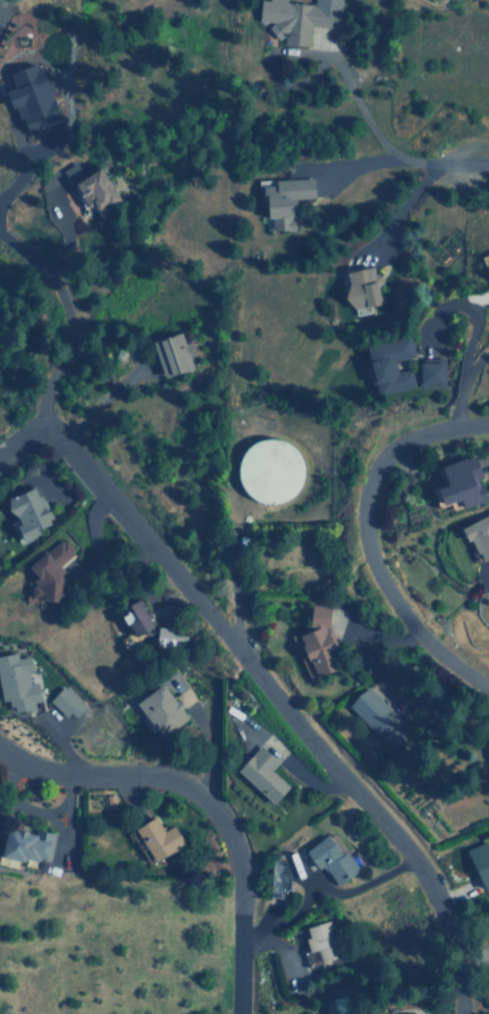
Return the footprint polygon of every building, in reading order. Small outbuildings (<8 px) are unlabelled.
[(257,18),(272,19),(270,47),(307,48),(308,27),(338,29),(340,0),(258,0),(257,18)] [(252,178),(310,178),(310,197),(292,197),(292,231),(260,231),(260,201),(252,201),(252,178)] [(347,270),(353,307),(382,302),(375,265),(347,270)] [(366,345),(409,336),(413,356),(397,359),(399,371),(409,368),(413,386),(376,394),(366,345)] [(443,361),(417,362),(417,386),(443,385),(443,361)] [(289,494),(295,486),(299,475),(298,464),(294,453),(286,445),(276,440),(265,439),(255,441),(247,446),(240,453),(236,462),(235,472),(237,482),(242,491),(249,498),(258,502),(268,503),(279,500),(289,494)] [(442,467),(473,455),(480,472),(469,477),(473,487),(481,484),(486,496),(461,506),(458,497),(442,503),(436,489),(449,484),(442,467)] [(461,527),(488,513),(488,559),(483,562),(471,537),(467,539),(461,527)] [(308,604),(307,625),(289,633),(309,680),(331,670),(327,660),(338,655),(326,628),(328,606),(308,604)] [(365,686),(409,728),(390,746),(347,704),(365,686)]
